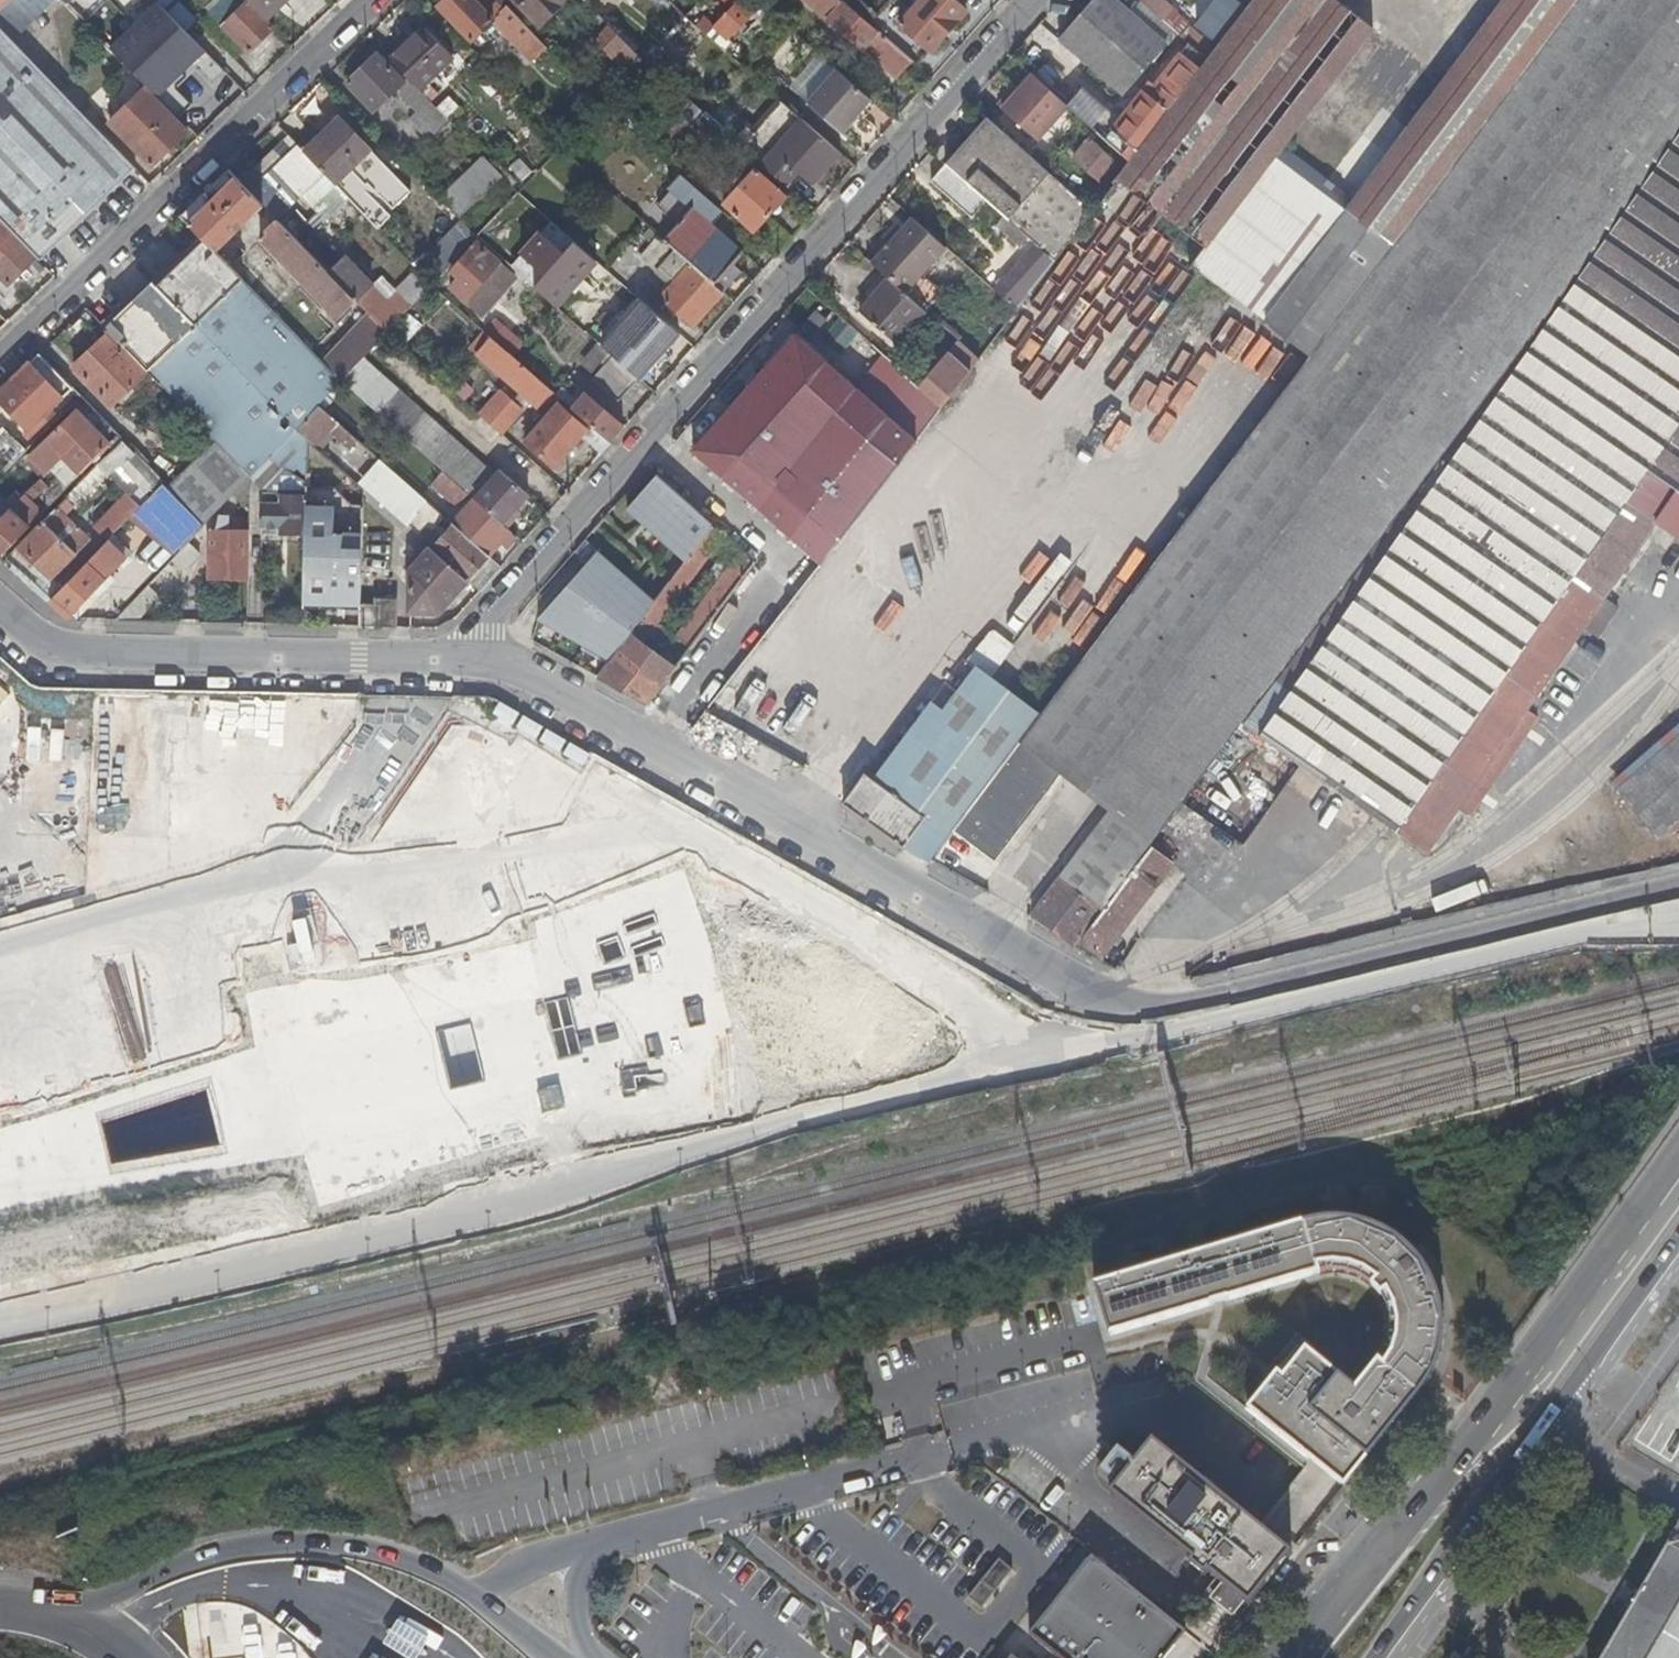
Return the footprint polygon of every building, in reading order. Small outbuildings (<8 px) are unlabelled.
[(0,12),(0,30),(13,43),(58,0),(13,0),(0,12)] [(13,0),(0,0),(0,12),(13,0)] [(155,0),(158,4),(180,26),(194,11),(183,0),(182,0),(180,2),(178,0),(155,0)] [(247,0),(223,0),(221,2),(233,16),(222,26),(247,52),(274,27),(264,17),(247,0)] [(264,17),(282,0),(247,0),(264,17)] [(499,0),(443,0),(440,3),(436,7),(469,41),(491,20),(530,61),(544,48),(499,0)] [(518,0),(539,22),(562,0),(518,0)] [(772,18),(753,0),(720,0),(731,9),(713,28),(726,39),(751,13),(764,26),(772,18)] [(844,5),(838,0),(802,0),(828,23),(844,5)] [(895,24),(928,53),(964,12),(949,0),(917,0),(895,24)] [(1578,1),(1577,0),(1507,0),(1354,204),(1282,149),(1374,30),(1335,0),(1257,0),(1249,11),(1242,20),(1217,53),(1210,61),(1194,82),(1170,114),(1109,200),(1193,266),(1213,281),(1311,357),(1042,714),(1023,740),(1065,772),(1110,806),(1155,840),(1244,724),(1593,257),(1678,135),(1678,0),(1579,0),(1578,1)] [(1116,0),(1096,0),(1061,40),(1124,95),(1168,45),(1116,0)] [(1183,37),(1190,29),(1192,26),(1205,37),(1223,14),(1216,8),(1222,0),(1190,0),(1180,13),(1164,0),(1139,0),(1183,37)] [(1236,0),(1229,8),(1242,20),(1249,11),(1236,0)] [(1257,0),(1236,0),(1249,11),(1257,0)] [(233,16),(221,2),(209,13),(222,26),(233,16)] [(180,26),(158,4),(111,49),(178,118),(191,106),(175,89),(173,86),(172,81),(188,66),(195,66),(197,68),(213,85),(226,73),(180,26)] [(910,62),(844,5),(828,23),(862,51),(863,51),(895,79),(910,62)] [(587,69),(575,80),(600,106),(642,62),(594,12),(581,25),(590,35),(594,32),(599,36),(595,40),(620,67),(613,73),(602,63),(592,74),(587,69)] [(422,27),(388,59),(405,77),(417,89),(450,57),(422,27)] [(726,39),(713,28),(705,37),(718,48),(726,39)] [(1210,61),(1217,53),(1190,29),(1183,37),(1192,45),(1210,61)] [(0,30),(0,123),(87,213),(134,167),(13,43),(0,30)] [(672,73),(701,41),(690,31),(660,63),(672,73)] [(594,32),(590,35),(595,40),(599,36),(594,32)] [(1210,61),(1192,45),(1175,66),(1185,75),(1194,82),(1210,61)] [(346,82),(372,110),(398,85),(398,93),(414,110),(422,118),(434,107),(417,89),(405,77),(401,81),(375,54),(346,82)] [(175,89),(197,68),(195,66),(188,66),(172,81),(173,86),(175,89)] [(870,100),(837,72),(808,104),(840,133),(870,100)] [(1070,107),(1033,75),(1015,95),(1011,91),(999,105),(1040,141),(1070,107)] [(1194,82),(1185,75),(1175,88),(1161,106),(1150,97),(1114,144),(1132,160),(1140,150),(1138,148),(1166,111),(1170,114),(1194,82)] [(144,87),(108,122),(150,165),(186,129),(144,87)] [(876,105),(870,100),(840,133),(846,138),(876,105)] [(435,132),(447,120),(434,107),(422,118),(414,110),(407,117),(423,134),(430,128),(435,132)] [(812,185),(840,154),(795,115),(755,160),(783,185),(796,171),(812,185)] [(339,118),(304,153),(332,183),(368,149),(339,118)] [(1095,211),(988,119),(947,165),(987,201),(1004,215),(1027,236),(1037,244),(1057,262),(1095,211)] [(1,219),(36,255),(39,258),(87,213),(0,123),(0,218),(1,219)] [(742,149),(725,134),(716,145),(733,160),(742,149)] [(1593,257),(1244,724),(1427,851),(1460,803),(1511,730),(1653,526),(1678,544),(1678,135),(1593,257)] [(1093,140),(1076,159),(1102,182),(1119,163),(1093,140)] [(296,148),(266,178),(289,202),(320,172),(296,148)] [(501,176),(482,156),(437,197),(456,217),(501,176)] [(973,218),(987,201),(947,165),(932,182),(973,218)] [(717,184),(705,197),(719,210),(724,205),(753,231),(785,195),(755,169),(743,182),(739,179),(735,184),(739,187),(734,192),(731,196),(717,184)] [(203,239),(215,251),(262,205),(228,170),(181,215),(203,239)] [(734,192),(739,187),(735,184),(729,179),(725,183),(734,192)] [(705,197),(701,194),(663,238),(714,283),(713,284),(721,291),(722,292),(740,272),(735,268),(747,255),(741,249),(740,251),(710,225),(722,212),(719,210),(705,197)] [(526,207),(515,197),(501,212),(513,223),(526,207)] [(1027,236),(1004,215),(997,224),(1020,244),(1027,236)] [(259,238),(277,221),(274,217),(256,234),(259,238)] [(948,247),(914,218),(874,263),(891,278),(908,293),(943,253),(948,247)] [(1,219),(0,220),(0,273),(8,281),(36,255),(1,219)] [(328,274),(277,221),(259,238),(336,317),(353,300),(328,274)] [(442,254),(452,263),(476,238),(467,228),(442,254)] [(682,258),(657,235),(639,256),(654,269),(662,259),(673,268),(682,258)] [(610,275),(567,237),(556,250),(599,287),(610,275)] [(215,251),(203,239),(156,285),(295,428),(318,405),(340,381),(312,352),(249,287),(232,268),(215,251)] [(448,286),(464,300),(497,264),(475,244),(456,265),(462,271),(448,286)] [(1057,262),(1037,244),(997,290),(1020,310),(1057,262)] [(948,247),(943,253),(954,262),(958,256),(948,247)] [(232,268),(249,287),(259,277),(241,259),(232,268)] [(344,259),(328,274),(353,300),(357,304),(359,306),(385,334),(400,318),(344,259)] [(713,284),(687,262),(658,295),(691,324),(721,291),(713,284)] [(908,293),(891,278),(862,311),(899,343),(927,310),(908,293)] [(156,285),(151,280),(103,325),(240,467),(250,477),(286,439),(295,429),(295,428),(156,285)] [(357,304),(353,300),(336,317),(339,321),(357,304)] [(814,338),(833,316),(822,307),(803,329),(814,338)] [(1020,336),(1036,316),(1026,309),(1010,329),(1020,336)] [(406,312),(391,331),(406,343),(421,324),(406,312)] [(629,314),(600,347),(610,356),(636,378),(665,345),(629,314)] [(319,346),(312,352),(340,381),(361,359),(385,334),(367,317),(329,356),(319,346)] [(814,342),(859,381),(879,357),(835,318),(814,342)] [(506,330),(495,343),(511,357),(522,345),(506,330)] [(798,332),(696,450),(824,558),(925,440),(798,332)] [(105,335),(73,366),(111,406),(143,374),(105,335)] [(579,435),(599,453),(609,442),(607,440),(588,424),(585,428),(556,403),(559,399),(511,357),(495,343),(491,339),(476,356),(533,407),(541,399),(551,408),(523,440),(553,466),(579,435)] [(961,340),(922,385),(947,406),(983,359),(961,340)] [(0,390),(0,399),(28,427),(24,432),(29,437),(55,412),(51,407),(63,395),(38,370),(47,361),(39,353),(0,390)] [(636,378),(610,356),(590,379),(615,401),(636,378)] [(494,472),(361,359),(340,381),(443,471),(502,522),(526,494),(497,469),(494,472)] [(497,390),(477,414),(499,433),(520,409),(497,390)] [(583,393),(570,408),(588,424),(607,440),(620,425),(583,393)] [(40,451),(53,465),(63,455),(93,426),(102,418),(80,395),(72,403),(79,410),(48,440),(49,441),(40,451)] [(314,445),(336,421),(318,405),(295,428),(295,429),(306,439),(314,445)] [(5,470),(26,449),(3,426),(0,428),(0,466),(5,470)] [(93,426),(63,455),(79,471),(109,442),(93,426)] [(306,439),(295,429),(286,439),(306,455),(306,439)] [(94,526),(107,539),(151,492),(163,481),(122,439),(105,457),(116,468),(122,467),(132,477),(142,487),(131,497),(126,493),(94,526)] [(67,484),(79,471),(63,455),(53,465),(24,493),(42,512),(68,485),(67,484)] [(77,508),(116,468),(105,457),(57,505),(65,514),(73,505),(77,508)] [(132,477),(122,467),(119,471),(129,481),(132,477)] [(250,477),(240,467),(221,488),(230,497),(231,496),(250,477)] [(502,522),(443,471),(432,484),(457,505),(462,499),(467,503),(451,522),(488,554),(510,529),(502,522)] [(658,476),(629,509),(691,557),(715,526),(658,476)] [(250,477),(231,496),(239,504),(249,493),(250,477)] [(444,516),(400,477),(381,500),(410,525),(419,515),(425,521),(419,529),(423,532),(427,528),(431,532),(444,516)] [(163,481),(151,492),(183,525),(176,533),(150,509),(135,525),(172,559),(174,557),(194,536),(205,524),(163,481)] [(42,512),(24,493),(12,505),(0,517),(0,554),(42,512)] [(12,505),(0,493),(0,517),(12,505)] [(300,495),(279,495),(279,501),(257,502),(257,530),(279,530),(279,532),(300,532),(300,495)] [(57,505),(18,544),(51,577),(89,537),(65,514),(57,505)] [(333,506),(305,506),(304,606),(359,607),(359,602),(360,534),(333,533),(333,506)] [(248,581),(249,529),(228,529),(229,515),(220,515),(211,529),(210,551),(211,552),(211,579),(227,580),(248,581)] [(488,554),(451,522),(429,547),(465,579),(478,590),(500,565),(488,554)] [(678,666),(647,641),(727,536),(715,526),(691,557),(659,598),(613,659),(600,677),(649,704),(671,674),(678,666)] [(200,542),(194,536),(174,557),(184,567),(198,552),(194,549),(200,542)] [(54,580),(93,541),(89,537),(51,577),(54,580)] [(116,555),(104,543),(50,599),(69,617),(103,581),(97,575),(116,555)] [(438,611),(465,579),(429,547),(408,572),(407,611),(438,611)] [(691,648),(756,561),(744,551),(679,638),(691,648)] [(598,552),(540,618),(613,659),(659,598),(598,552)] [(161,596),(148,585),(115,620),(137,620),(161,596)] [(374,603),(359,602),(359,607),(359,624),(395,625),(396,597),(374,597),(374,603)] [(981,667),(968,657),(877,779),(890,789),(981,667)] [(909,848),(932,861),(955,830),(1023,740),(1042,714),(981,667),(890,789),(877,779),(868,773),(848,800),(845,797),(843,800),(908,849),(909,848)] [(12,695),(0,684),(0,707),(12,695)] [(90,691),(86,790),(148,793),(152,694),(90,691)] [(14,830),(74,831),(77,718),(16,717),(14,830)] [(1619,789),(1658,834),(1678,817),(1678,737),(1619,789)] [(1023,740),(955,830),(998,862),(1065,772),(1023,740)] [(1155,840),(1110,806),(1060,874),(1104,907),(1150,846),(1155,840)] [(590,900),(657,887),(666,867),(676,872),(683,856),(654,862),(614,844),(623,842),(603,833),(599,842),(567,849),(571,872),(575,893),(590,900)] [(1104,907),(1081,939),(1102,955),(1172,863),(1150,846),(1104,907)] [(1033,911),(1077,943),(1081,939),(1104,907),(1060,874),(1033,911)] [(1250,1406),(1342,1475),(1429,1364),(1436,1321),(1429,1282),(1410,1247),(1380,1228),(1346,1217),(1311,1214),(1086,1284),(1103,1329),(1298,1266),(1339,1255),(1368,1269),(1383,1291),(1389,1310),(1386,1340),(1347,1383),(1301,1348),(1250,1406)] [(1105,1478),(1123,1452),(1107,1441),(1089,1467),(1105,1478)] [(1151,1449),(1106,1504),(1239,1611),(1284,1555),(1151,1449)] [(1601,1657),(1678,1657),(1678,1528),(1601,1657)] [(1016,1630),(1056,1657),(1160,1657),(1185,1623),(1084,1546),(1016,1630)] [(1017,1577),(1002,1566),(973,1602),(988,1613),(1017,1577)] [(423,1630),(428,1607),(361,1592),(354,1626),(384,1633),(386,1623),(423,1630)] [(286,1628),(285,1608),(232,1610),(233,1630),(286,1628)] [(293,1611),(292,1635),(321,1636),(322,1612),(293,1611)] [(285,1639),(237,1641),(237,1657),(285,1657),(285,1639)] [(327,1648),(291,1644),(289,1657),(326,1657),(327,1648)] [(367,1655),(340,1646),(336,1657),(366,1657),(367,1655)]
